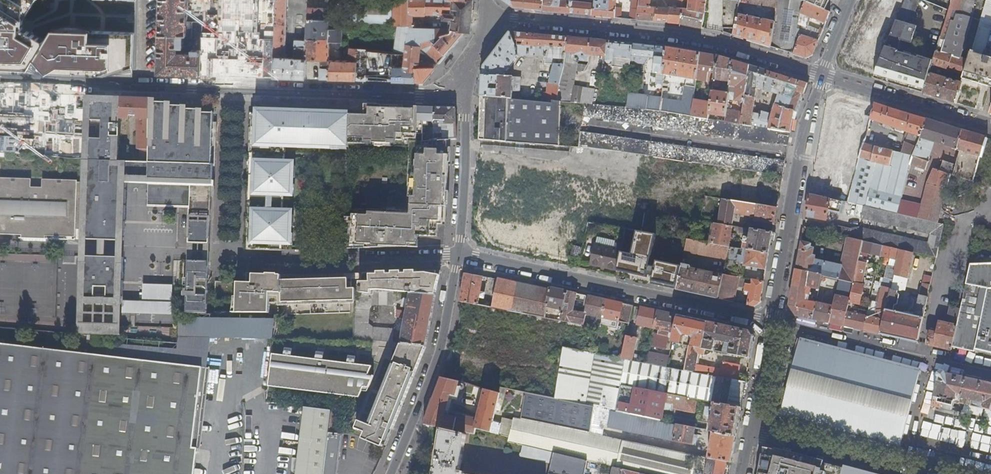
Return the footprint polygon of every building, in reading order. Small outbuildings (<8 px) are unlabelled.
[(34,0),(0,0),(0,68),(133,73),(134,32),(37,29),(34,34),(19,26),(34,0)] [(159,74),(201,75),(203,36),(188,36),(189,0),(161,0),(159,74)] [(275,78),(307,79),(307,61),(321,61),(321,79),(357,80),(357,50),(352,49),(351,61),(334,61),(334,58),(331,58),(332,42),(343,42),(343,24),(332,24),(332,21),(344,22),(345,0),(333,0),(332,20),(326,20),(327,9),(308,8),(307,40),(295,40),(295,58),(288,58),(289,55),(286,55),(288,0),(278,0),(275,78)] [(394,26),(398,26),(410,26),(410,16),(444,16),(443,21),(452,22),(451,29),(409,29),(407,45),(421,47),(422,42),(431,39),(451,33),(452,30),(466,32),(471,33),(473,0),(471,0),(463,0),(459,0),(395,0),(394,26)] [(544,0),(539,0),(538,0),(513,0),(512,7),(515,9),(543,12),(544,0)] [(543,12),(568,14),(569,3),(568,0),(544,0),(543,12)] [(568,14),(594,16),(595,6),(576,4),(576,0),(568,0),(569,3),(568,14)] [(594,16),(615,18),(616,8),(616,0),(605,0),(605,3),(595,2),(595,6),(594,16)] [(683,1),(683,0),(678,0),(677,5),(679,9),(670,8),(670,10),(651,8),(652,0),(640,0),(639,10),(638,21),(680,25),(682,9),(683,1)] [(683,1),(689,2),(687,10),(682,9),(680,25),(702,29),(707,1),(706,1),(706,0),(683,0),(683,1)] [(725,33),(727,33),(734,36),(739,14),(741,6),(742,0),(726,0),(725,33)] [(779,0),(742,0),(741,6),(745,7),(746,2),(775,8),(775,11),(778,11),(779,0)] [(802,1),(800,0),(779,0),(778,11),(776,19),(772,47),(793,54),(802,1)] [(802,1),(806,2),(826,11),(830,0),(800,0),(802,1)] [(924,93),(934,60),(925,57),(925,56),(917,53),(917,55),(906,52),(906,54),(899,52),(903,40),(913,44),(919,26),(913,24),(920,0),(905,0),(888,43),(874,78),(924,93)] [(957,103),(963,83),(952,80),(959,59),(960,60),(971,24),(974,13),(966,10),(964,15),(960,14),(958,14),(962,0),(952,0),(949,10),(934,60),(924,93),(957,103)] [(974,13),(975,0),(962,0),(958,14),(960,14),(964,15),(966,10),(974,13)] [(979,27),(990,31),(990,0),(987,0),(979,27)] [(827,23),(831,13),(826,11),(806,2),(801,13),(827,23)] [(734,36),(772,47),(776,19),(770,18),(770,21),(739,14),(734,36)] [(394,26),(343,24),(343,42),(342,47),(352,47),(352,49),(357,50),(360,50),(360,47),(363,48),(363,50),(369,51),(383,52),(387,53),(387,49),(390,49),(390,53),(395,53),(398,26),(394,26)] [(410,26),(398,26),(395,53),(406,54),(404,72),(415,72),(415,82),(423,83),(437,67),(428,63),(420,63),(421,49),(422,47),(421,47),(407,45),(409,29),(410,26)] [(446,56),(466,32),(452,30),(451,33),(431,39),(435,44),(446,56)] [(482,76),(481,97),(481,98),(511,100),(512,100),(513,92),(520,93),(520,78),(504,77),(519,56),(543,58),(543,61),(545,61),(545,66),(553,66),(549,85),(559,88),(559,86),(564,68),(567,38),(510,33),(484,67),(482,76)] [(814,54),(819,41),(801,36),(793,54),(806,58),(814,54)] [(631,44),(567,38),(564,68),(559,86),(559,88),(557,102),(565,102),(571,103),(578,61),(587,62),(587,55),(590,56),(603,57),(607,57),(606,63),(608,65),(612,66),(612,67),(630,69),(631,44)] [(422,42),(421,47),(422,47),(421,49),(435,44),(431,39),(422,42)] [(427,52),(439,64),(446,56),(435,44),(427,52)] [(667,48),(631,44),(630,69),(627,108),(642,109),(660,112),(661,105),(661,100),(641,97),(644,63),(639,63),(639,58),(644,58),(654,59),(653,74),(664,75),(667,48)] [(700,53),(667,48),(664,75),(663,83),(666,83),(667,76),(686,79),(683,106),(693,107),(697,80),(700,53)] [(357,80),(368,81),(368,59),(369,51),(363,50),(360,50),(357,50),(357,80)] [(369,51),(368,59),(383,61),(383,52),(369,51)] [(406,54),(395,53),(390,53),(387,53),(383,52),(383,61),(368,59),(368,81),(415,82),(415,72),(404,72),(406,54)] [(990,87),(990,58),(976,54),(977,53),(974,52),(973,53),(972,52),(964,79),(990,87)] [(717,56),(700,53),(697,80),(708,82),(709,73),(715,74),(717,56)] [(731,82),(734,61),(717,56),(715,74),(714,84),(720,85),(721,81),(731,82)] [(745,103),(750,66),(734,61),(731,82),(729,95),(728,101),(745,103)] [(808,84),(750,66),(745,103),(743,113),(741,125),(790,132),(793,119),(795,120),(808,84)] [(727,111),(728,101),(729,95),(713,92),(710,111),(709,114),(726,116),(727,111)] [(156,99),(156,97),(150,97),(149,149),(149,162),(120,161),(122,119),(122,96),(86,95),(85,157),(0,152),(0,234),(22,235),(22,237),(20,237),(20,238),(46,239),(46,238),(51,238),(51,236),(58,236),(58,238),(82,239),(89,239),(100,239),(106,240),(118,240),(125,240),(126,182),(149,183),(148,204),(191,206),(190,242),(210,243),(212,195),(215,195),(217,133),(218,120),(218,110),(204,110),(204,109),(204,107),(188,107),(188,104),(180,103),(172,103),(172,100),(158,100),(156,100),(156,99)] [(150,97),(122,96),(122,119),(133,120),(133,116),(138,116),(138,149),(149,149),(150,97)] [(481,98),(479,141),(560,146),(565,102),(557,102),(551,101),(551,105),(512,100),(511,100),(481,98)] [(358,247),(373,247),(373,245),(381,245),(388,245),(388,242),(417,243),(417,235),(438,236),(438,223),(446,224),(447,190),(442,190),(442,183),(446,183),(447,168),(448,168),(450,139),(439,139),(434,139),(423,139),(424,124),(424,120),(429,120),(430,120),(431,107),(397,106),(397,111),(390,110),(390,107),(375,106),(375,105),(366,104),(366,115),(351,114),(349,141),(349,143),(409,146),(406,204),(406,210),(375,209),(374,215),(361,214),(361,208),(346,208),(344,242),(359,243),(358,247)] [(627,108),(584,104),(582,117),(636,124),(788,145),(790,132),(741,125),(725,122),(709,120),(692,117),(673,114),(668,113),(660,112),(642,109),(627,108)] [(927,120),(876,104),(872,120),(897,128),(900,129),(900,131),(903,132),(904,130),(909,132),(906,141),(907,153),(915,155),(927,120)] [(661,105),(660,112),(668,113),(669,106),(661,105)] [(674,105),(673,114),(692,117),(693,109),(693,107),(683,106),(674,105)] [(439,139),(450,139),(457,139),(456,108),(435,107),(434,119),(434,120),(434,139),(439,139)] [(692,117),(709,120),(709,114),(710,111),(693,109),(692,117)] [(342,141),(349,141),(351,114),(312,113),(255,111),(253,147),(250,248),(283,249),(283,241),(291,241),(292,211),(284,210),(285,192),(292,192),(293,162),(286,161),(286,151),(286,143),(342,145),(342,141)] [(725,122),(741,125),(743,113),(727,111),(726,116),(725,122)] [(939,223),(951,174),(973,181),(975,175),(979,162),(981,157),(987,138),(987,137),(962,130),(927,120),(915,155),(915,156),(912,165),(917,166),(916,169),(922,171),(923,169),(925,169),(927,170),(935,142),(961,150),(957,165),(944,160),(940,170),(936,169),(929,186),(923,206),(902,201),(898,214),(939,223)] [(569,123),(569,134),(579,134),(579,123),(569,123)] [(580,132),(579,147),(641,155),(692,162),(783,175),(785,160),(678,145),(588,133),(580,132)] [(981,157),(990,160),(990,139),(987,138),(981,157)] [(864,207),(898,214),(902,201),(910,171),(912,165),(915,156),(865,144),(860,158),(857,170),(854,181),(848,203),(864,207)] [(975,175),(988,179),(990,168),(990,166),(979,162),(975,175)] [(725,186),(723,200),(743,203),(752,204),(773,207),(773,193),(725,186)] [(845,205),(845,202),(820,197),(810,194),(806,217),(826,220),(828,211),(840,213),(842,204),(845,205)] [(723,200),(719,224),(732,226),(735,213),(757,217),(757,221),(774,223),(777,207),(773,207),(752,204),(743,203),(723,200)] [(913,253),(937,258),(940,240),(944,224),(939,223),(898,214),(864,207),(861,218),(930,234),(933,239),(928,244),(860,228),(852,229),(839,226),(836,235),(849,238),(863,242),(883,246),(900,250),(913,253)] [(719,224),(715,224),(712,244),(730,246),(732,226),(719,224)] [(749,243),(748,249),(756,251),(769,253),(772,232),(751,229),(750,236),(746,235),(744,242),(749,243)] [(861,252),(863,242),(849,238),(842,266),(817,260),(815,260),(816,256),(813,255),(815,248),(811,247),(812,243),(802,241),(796,270),(822,276),(840,280),(854,283),(860,255),(861,252)] [(712,244),(688,240),(685,253),(685,254),(726,261),(730,246),(712,244)] [(209,260),(210,260),(210,243),(190,242),(189,260),(192,260),(209,260)] [(898,260),(900,250),(883,246),(863,242),(861,252),(869,254),(898,260)] [(590,265),(617,271),(621,250),(622,245),(615,243),(614,248),(594,244),(590,265)] [(748,249),(730,246),(726,261),(723,275),(740,278),(743,278),(745,266),(766,270),(769,253),(756,251),(748,249)] [(574,247),(571,257),(579,259),(582,249),(574,247)] [(908,278),(913,253),(900,250),(898,260),(895,275),(908,278)] [(844,326),(881,334),(891,289),(882,287),(879,303),(871,301),(869,312),(854,308),(855,304),(861,305),(865,288),(865,286),(870,287),(872,280),(867,278),(867,276),(865,276),(867,264),(863,263),(864,261),(865,256),(860,255),(854,283),(851,297),(851,299),(844,326)] [(123,326),(124,257),(117,257),(106,256),(100,256),(88,256),(82,256),(80,324),(82,325),(117,326),(123,326)] [(209,260),(192,260),(189,260),(189,270),(189,277),(189,278),(190,278),(189,293),(188,293),(188,294),(188,301),(188,312),(190,312),(197,312),(207,312),(208,312),(209,291),(210,273),(210,260),(209,260)] [(657,261),(652,285),(677,290),(682,267),(657,261)] [(682,267),(677,290),(718,299),(723,276),(716,274),(718,269),(712,268),(712,270),(708,269),(707,272),(691,269),(692,266),(682,264),(682,267)] [(953,348),(975,352),(976,350),(985,352),(990,353),(990,264),(971,264),(957,327),(953,348)] [(797,316),(813,319),(816,304),(809,302),(810,295),(806,295),(808,287),(819,289),(822,276),(796,270),(790,305),(797,316)] [(254,275),(253,275),(250,275),(249,281),(236,281),(236,282),(235,301),(233,312),(355,313),(355,292),(372,294),(373,290),(402,292),(411,293),(437,295),(440,276),(441,271),(290,274),(254,273),(254,274),(254,275)] [(460,303),(462,303),(477,306),(479,298),(480,292),(484,276),(468,273),(467,274),(465,274),(460,303)] [(740,278),(723,275),(723,276),(718,299),(734,302),(740,278)] [(891,289),(899,291),(903,290),(905,285),(907,286),(908,278),(895,275),(891,289)] [(751,293),(748,305),(754,307),(760,302),(764,282),(745,278),(744,284),(747,285),(745,292),(751,293)] [(550,291),(499,280),(492,308),(545,318),(547,309),(550,291)] [(836,294),(851,297),(854,283),(840,280),(836,294)] [(881,334),(918,342),(931,285),(923,284),(920,302),(917,313),(917,317),(913,316),(914,313),(906,311),(905,314),(894,312),(896,305),(897,305),(899,304),(901,296),(900,294),(898,294),(899,291),(891,289),(881,334)] [(561,321),(585,326),(587,315),(587,314),(574,312),(577,294),(550,288),(550,291),(547,309),(563,312),(561,321)] [(396,343),(397,333),(394,333),(368,331),(369,315),(373,315),(374,299),(401,301),(402,292),(373,290),(372,294),(355,292),(355,313),(354,341),(373,344),(374,340),(396,343)] [(408,308),(402,344),(426,346),(427,346),(437,295),(411,293),(410,299),(405,299),(403,300),(402,307),(408,308)] [(574,312),(587,314),(590,297),(577,294),(574,312)] [(830,323),(844,326),(851,299),(836,296),(834,307),(830,323)] [(587,315),(603,318),(606,300),(590,297),(587,314),(587,315)] [(603,318),(601,326),(618,329),(619,322),(630,324),(633,306),(606,300),(603,318)] [(813,319),(830,323),(834,307),(816,303),(816,304),(813,319)] [(930,333),(928,344),(953,350),(953,348),(957,327),(961,309),(952,307),(948,321),(945,320),(944,324),(940,323),(937,334),(930,333)] [(657,311),(641,308),(638,325),(654,329),(657,311)] [(657,311),(654,329),(660,330),(659,335),(669,337),(670,332),(675,333),(678,316),(657,311)] [(695,338),(694,347),(703,349),(708,322),(678,316),(675,333),(671,350),(679,351),(680,344),(682,345),(683,337),(686,335),(689,335),(689,338),(692,338),(693,336),(694,336),(695,338)] [(708,322),(703,349),(709,350),(712,350),(714,351),(716,339),(719,340),(720,342),(725,343),(723,353),(750,358),(754,338),(750,331),(708,322)] [(123,335),(123,326),(117,326),(82,325),(80,324),(80,334),(123,335)] [(653,333),(652,339),(658,340),(656,347),(663,349),(664,344),(667,344),(669,337),(659,335),(653,333)] [(623,359),(626,360),(632,361),(637,339),(627,336),(625,346),(623,359)] [(797,338),(793,354),(778,416),(896,447),(915,369),(797,338)] [(426,346),(402,344),(391,368),(394,369),(400,356),(422,359),(426,346)] [(193,447),(202,368),(0,345),(0,473),(190,473),(193,447)] [(689,346),(685,371),(695,373),(697,366),(699,354),(705,355),(705,352),(708,353),(709,350),(703,349),(694,347),(689,346)] [(285,355),(273,353),(271,369),(269,382),(350,393),(350,396),(360,397),(364,386),(369,387),(374,375),(369,374),(373,365),(356,363),(357,356),(349,355),(348,363),(324,360),(325,352),(317,351),(316,359),(292,356),(293,348),(286,347),(285,355)] [(563,348),(554,399),(596,408),(611,411),(616,412),(618,404),(621,386),(626,360),(623,359),(579,351),(563,348)] [(649,354),(647,364),(668,368),(670,357),(649,354)] [(411,387),(422,359),(400,356),(394,369),(391,368),(369,424),(360,420),(357,428),(367,432),(364,439),(383,447),(390,429),(393,430),(411,387)] [(621,386),(630,387),(636,388),(666,394),(697,400),(713,403),(717,381),(714,381),(715,377),(695,373),(685,371),(668,368),(647,364),(632,361),(626,360),(621,386)] [(725,363),(723,371),(722,378),(736,381),(739,366),(725,363)] [(697,366),(695,373),(715,377),(722,378),(723,371),(697,366)] [(920,370),(915,369),(896,447),(901,448),(920,370)] [(940,374),(934,397),(954,402),(955,402),(957,394),(962,395),(966,378),(942,373),(940,374)] [(722,378),(715,377),(714,381),(717,381),(713,403),(714,403),(741,409),(746,383),(722,378)] [(440,379),(424,424),(475,435),(477,429),(491,432),(500,393),(485,390),(478,421),(458,416),(457,419),(445,416),(451,395),(455,396),(459,382),(442,379),(441,378),(440,379)] [(966,378),(962,395),(960,403),(972,406),(974,400),(978,401),(977,407),(990,410),(990,384),(988,383),(966,378)] [(350,393),(269,382),(269,386),(350,396),(350,393)] [(621,386),(618,404),(626,405),(630,387),(621,386)] [(618,404),(616,412),(628,414),(631,415),(636,388),(630,387),(626,405),(618,404)] [(636,388),(631,415),(661,421),(664,403),(666,394),(636,388)] [(554,399),(525,393),(522,419),(591,433),(596,408),(554,399)] [(697,400),(666,394),(664,403),(675,405),(674,409),(694,413),(697,400)] [(954,402),(934,397),(931,407),(941,409),(942,404),(953,407),(954,402)] [(741,409),(714,403),(713,408),(706,407),(704,415),(707,417),(706,419),(711,420),(709,431),(714,432),(736,437),(741,409)] [(330,431),(330,427),(333,410),(319,409),(305,407),(298,473),(325,473),(330,431)] [(596,408),(591,433),(602,435),(604,428),(609,424),(611,411),(596,408)] [(616,412),(610,437),(615,438),(624,440),(625,430),(628,414),(616,412)] [(631,415),(628,414),(625,430),(664,438),(668,422),(661,421),(631,415)] [(522,419),(514,417),(511,430),(512,431),(510,437),(508,443),(524,446),(555,453),(589,462),(613,467),(624,470),(642,473),(694,473),(698,457),(614,439),(615,438),(610,437),(602,435),(591,433),(522,419)] [(668,422),(664,438),(695,445),(697,443),(698,438),(694,437),(695,428),(668,422)] [(461,472),(466,435),(442,430),(441,432),(434,473),(460,473),(461,472)] [(342,433),(330,431),(325,473),(337,473),(342,435),(342,433)] [(714,432),(709,458),(710,458),(727,461),(731,463),(736,437),(714,432)] [(555,453),(524,446),(522,457),(552,463),(555,453)] [(775,450),(773,454),(763,451),(759,473),(842,473),(843,471),(823,465),(824,461),(775,450)] [(586,473),(589,462),(555,453),(552,463),(550,473),(586,473)] [(727,461),(710,458),(706,473),(724,473),(727,461)]
